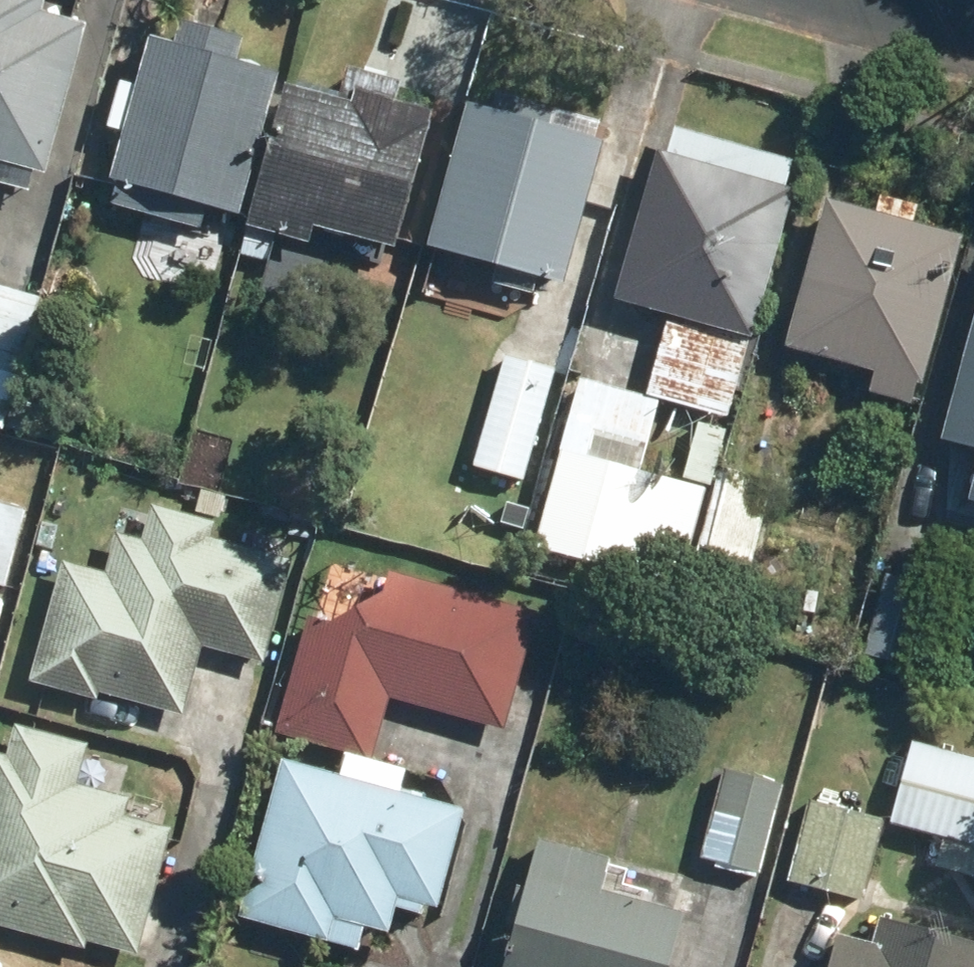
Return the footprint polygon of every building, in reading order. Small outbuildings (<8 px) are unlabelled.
[(34,190),(39,170),(51,173),(93,20),(80,17),(82,10),(59,4),(57,11),(52,9),(54,0),(0,0),(0,180),(34,190)] [(250,38),(188,20),(182,42),(158,35),(119,177),(125,179),(118,202),(205,228),(213,203),(249,213),(288,70),(244,58),(250,38)] [(344,97),(292,83),(253,225),(318,243),(324,225),(405,247),(444,109),(404,98),(409,80),(353,64),(344,97)] [(426,236),(556,272),(594,134),(542,120),(551,92),(497,76),(489,99),(467,93),(426,236)] [(654,148),(614,291),(672,307),(647,398),(577,378),(532,538),(678,578),(720,426),(697,420),(681,477),(656,469),(650,490),(628,484),(654,391),(715,408),(737,330),(747,333),(787,185),(778,182),(785,157),(672,125),(664,151),(654,148)] [(825,196),(784,338),(877,361),(870,384),(906,394),(912,372),(918,373),(958,231),(909,218),(913,203),(881,194),(876,210),(825,196)] [(8,428),(44,296),(0,284),(0,426),(8,428)] [(942,432),(973,441),(973,317),(942,432)] [(554,364),(504,349),(471,462),(496,469),(489,493),(515,500),(554,364)] [(737,592),(770,476),(722,463),(690,578),(737,592)] [(69,559),(36,678),(104,698),(105,694),(189,717),(209,649),(269,666),(300,559),(218,537),(223,521),(156,502),(146,536),(121,529),(109,570),(69,559)] [(306,614),(275,727),(370,753),(388,689),(498,719),(530,608),(388,568),(383,587),(319,622),(306,614)] [(908,660),(929,584),(885,571),(863,648),(908,660)] [(8,720),(0,751),(0,923),(91,948),(92,942),(144,956),(179,828),(132,816),(138,797),(83,782),(94,743),(8,720)] [(911,742),(890,818),(944,834),(935,865),(973,876),(973,759),(911,742)] [(345,774),(290,759),(245,915),(367,949),(373,927),(397,934),(405,908),(428,915),(431,904),(444,907),(472,811),(407,792),(413,771),(351,753),(345,774)] [(776,781),(723,767),(699,852),(713,857),(712,860),(751,871),(776,781)] [(808,795),(787,874),(856,893),(879,815),(808,795)] [(545,835),(531,888),(521,886),(512,922),(522,925),(518,942),(509,940),(505,955),(514,958),(511,966),(680,966),(681,965),(688,912),(611,889),(618,857),(545,835)] [(886,913),(878,939),(845,930),(835,966),(973,966),(973,938),(886,913)]
